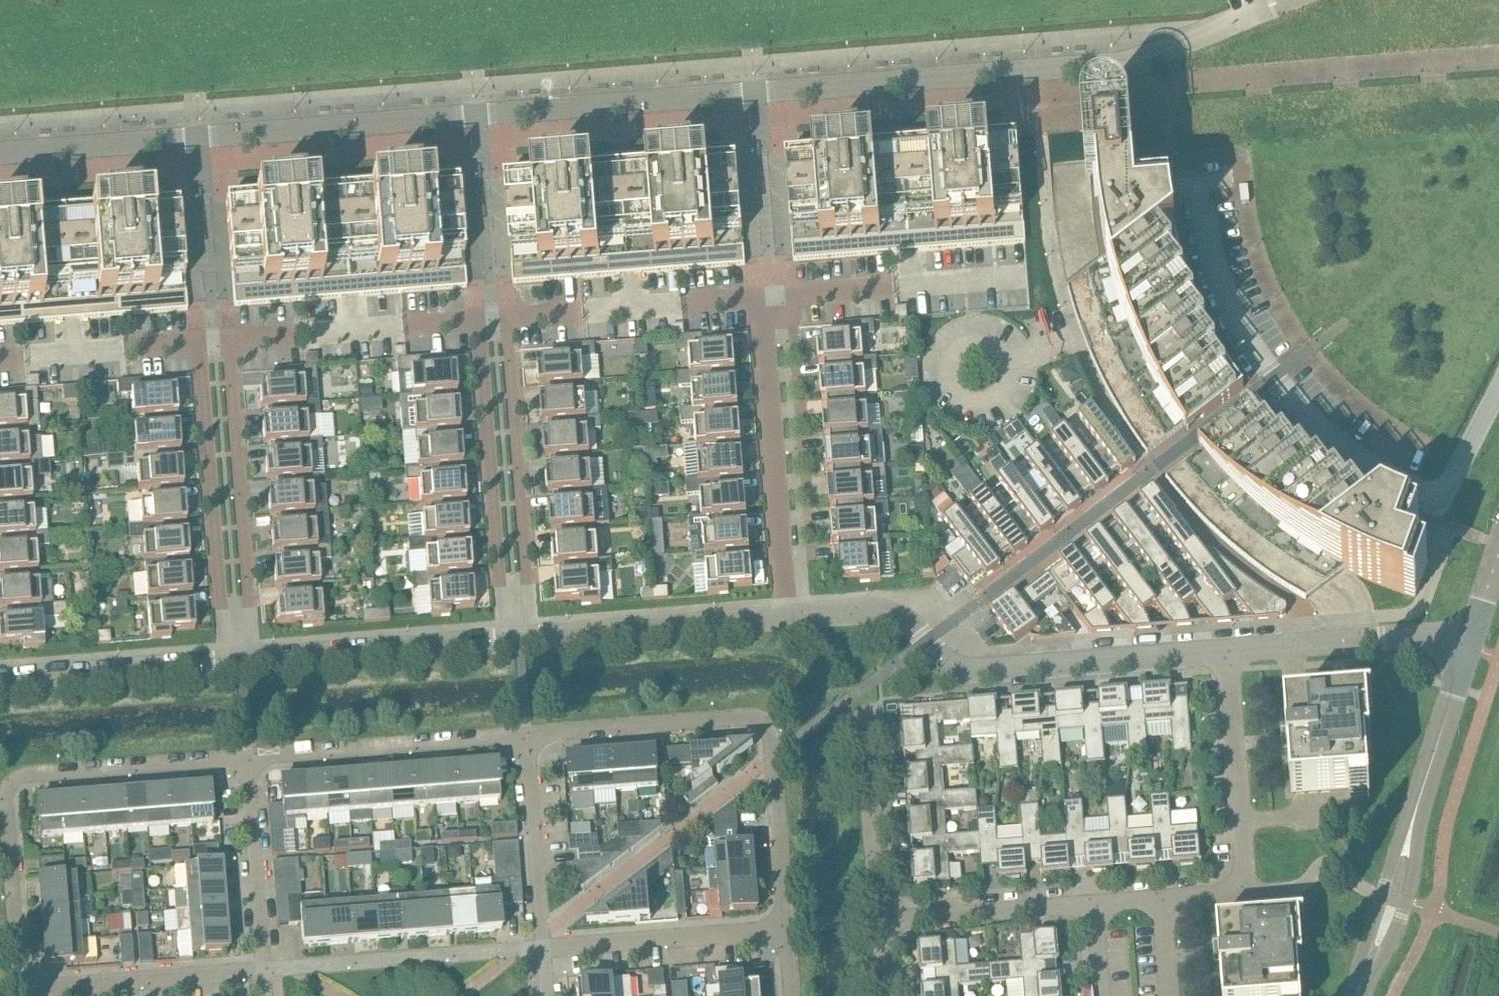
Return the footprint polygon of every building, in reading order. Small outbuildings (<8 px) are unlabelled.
[(1206,327),(1195,302),(1189,286),(1181,260),(1176,234),(1172,208),(1169,208),(1169,211),(1138,213),(1130,124),(1130,120),(1128,116),(1127,112),(1124,109),(1121,107),(1118,104),(1114,103),(1110,102),(1106,102),(1102,102),(1098,104),(1094,106),(1091,108),(1088,111),(1086,115),(1084,119),(1083,123),(1083,127),(1087,177),(1097,176),(1100,209),(1103,233),(1107,257),(1068,287),(1077,317),(1087,346),(1100,375),(1112,398),(1126,421),(1140,443),(1148,453),(1184,426),(1187,431),(1244,388),(1228,365),(1219,350),(1206,327)] [(941,143),(901,146),(910,251),(1025,242),(1026,242),(1017,136),(976,140),(976,133),(974,134),(943,136),(941,136),(941,143)] [(827,152),(785,155),(794,261),(891,253),(910,251),(901,146),(862,149),(861,143),(859,143),(828,145),(826,145),(827,152)] [(661,165),(621,168),(629,274),(679,270),(745,264),(737,159),(696,162),(695,156),(694,156),(662,158),(660,159),(661,165)] [(546,174),(505,178),(513,276),(513,283),(580,278),(629,274),(621,168),(581,171),(580,165),(579,165),(547,168),(546,168),(546,174)] [(382,187),(342,191),(350,296),(401,292),(466,287),(466,279),(458,181),(417,185),(416,178),(415,178),(383,181),(381,181),(382,187)] [(267,197),(226,200),(234,298),(234,306),(301,300),(350,296),(342,191),(302,194),(301,188),(300,188),(268,190),(267,190),(267,197)] [(103,210),(63,213),(71,319),(121,315),(187,309),(187,302),(179,204),(138,207),(137,201),(135,201),(104,203),(102,204),(103,210)] [(22,323),(71,319),(63,213),(23,216),(22,210),(21,210),(0,212),(0,325),(22,323)] [(895,308),(896,320),(908,319),(907,307),(895,308)] [(823,344),(817,345),(819,363),(876,358),(876,357),(864,358),(862,336),(875,335),(873,322),(846,324),(847,337),(823,339),(823,344)] [(685,337),(684,325),(672,326),(673,338),(675,338),(685,337)] [(728,352),(728,346),(704,348),(703,335),(685,337),(675,338),(676,351),(689,350),(691,372),(678,373),(678,374),(735,369),(734,351),(728,352)] [(538,367),(540,385),(584,382),(583,358),(596,357),(595,344),(567,346),(568,359),(544,361),(544,366),(538,367)] [(406,359),(405,347),(393,348),(394,360),(406,359)] [(317,354),(305,355),(306,364),(306,367),(315,366),(318,366),(317,354)] [(412,395),(456,392),(455,374),(449,374),(449,368),(445,369),(444,356),(406,359),(394,360),(394,361),(396,360),(399,396),(412,395)] [(876,358),(819,363),(825,363),(826,380),(820,380),(822,399),(827,399),(855,397),(866,396),(865,373),(878,372),(876,358)] [(917,358),(905,358),(906,370),(918,369),(917,358)] [(265,389),(259,389),(261,407),(305,404),(318,403),(317,379),(315,366),(306,367),(288,368),(289,381),(265,383),(265,389)] [(681,409),(681,410),(738,405),(737,387),(731,388),(730,371),(735,370),(735,369),(678,374),(679,388),(692,387),(694,408),(681,409)] [(38,376),(26,377),(27,389),(39,388),(38,376)] [(127,381),(117,382),(118,397),(131,396),(133,418),(177,414),(176,396),(170,396),(170,391),(166,391),(165,378),(145,380),(127,381)] [(543,422),(548,421),(587,418),(585,394),(574,395),(573,383),(584,382),(540,385),(540,386),(545,385),(547,402),(541,403),(543,422)] [(77,385),(62,386),(63,400),(78,399),(77,385)] [(372,385),(360,386),(361,398),(372,397),(372,385)] [(26,427),(40,426),(37,389),(39,389),(39,388),(27,389),(23,389),(9,390),(10,403),(0,404),(0,429),(26,427)] [(412,395),(399,396),(402,432),(426,430),(459,428),(458,409),(452,410),(451,393),(456,392),(412,395)] [(829,416),(823,416),(825,434),(882,430),(882,429),(869,430),(867,407),(856,408),(855,397),(827,399),(829,416)] [(367,399),(360,400),(361,414),(368,413),(367,399)] [(1136,463),(1128,452),(1112,427),(1097,402),(1078,416),(1101,446),(1088,456),(1106,480),(1119,469),(1122,474),(1136,463)] [(305,404),(261,407),(261,408),(267,408),(268,425),(262,425),(264,443),(321,438),(319,416),(319,415),(318,403),(305,404)] [(1255,403),(1216,433),(1198,446),(1202,450),(1166,478),(1185,500),(1205,522),(1227,543),(1252,563),(1278,582),(1306,599),(1345,569),(1362,577),(1379,584),(1415,598),(1428,563),(1395,551),(1406,521),(1408,522),(1409,520),(1397,515),(1367,500),(1339,482),(1324,472),(1304,455),(1284,437),(1272,424),(1255,403)] [(683,445),(683,446),(741,441),(740,423),(734,424),(733,407),(738,406),(738,405),(681,410),(682,423),(695,422),(696,444),(683,445)] [(1054,405),(1044,409),(1053,429),(1063,424),(1054,405)] [(99,410),(87,411),(87,421),(99,420),(99,410)] [(133,418),(120,419),(121,432),(134,431),(136,454),(175,451),(180,451),(179,432),(173,432),(172,424),(172,415),(177,415),(177,414),(133,418)] [(544,439),(546,457),(590,453),(588,430),(601,429),(600,416),(587,418),(548,421),(550,438),(544,439)] [(1018,422),(1005,431),(1012,441),(1025,431),(1018,422)] [(1074,466),(1061,477),(1079,500),(1092,490),(1095,494),(1109,484),(1106,480),(1088,456),(1065,426),(1051,436),(1074,466)] [(18,463),(43,461),(41,437),(27,438),(26,427),(0,429),(0,465),(18,463)] [(459,428),(415,431),(415,432),(426,431),(427,443),(416,443),(417,467),(404,468),(405,468),(462,464),(461,445),(455,446),(454,429),(459,428)] [(882,430),(825,434),(825,435),(830,435),(831,452),(826,452),(827,470),(885,466),(882,430)] [(642,436),(630,437),(631,449),(643,448),(642,436)] [(321,438),(264,443),(264,444),(269,444),(271,461),(265,461),(267,479),(324,475),(321,438)] [(683,446),(686,482),(744,477),(743,459),(737,459),(735,442),(741,442),(741,441),(683,446)] [(82,447),(83,458),(91,457),(91,446),(82,447)] [(913,463),(925,462),(924,455),(925,454),(924,447),(911,448),(913,463)] [(1068,515),(1075,510),(1082,504),(1079,500),(1061,477),(1038,447),(1024,457),(1047,487),(1034,497),(1052,521),(1065,510),(1068,515)] [(136,454),(123,455),(124,468),(137,467),(138,489),(183,486),(182,468),(176,468),(175,460),(175,451),(136,454)] [(547,475),(548,493),(593,489),(591,466),(580,466),(579,455),(590,454),(590,453),(546,457),(551,457),(553,474),(547,475)] [(994,462),(993,468),(999,476),(1009,468),(1000,457),(994,462)] [(0,465),(0,500),(21,499),(32,498),(30,478),(50,476),(49,461),(43,461),(18,463),(0,465)] [(462,464),(405,468),(406,482),(419,481),(420,503),(465,499),(464,481),(458,482),(456,465),(462,464)] [(885,466),(827,470),(828,471),(833,471),(834,488),(829,488),(830,506),(875,503),(873,480),(886,479),(885,466)] [(1020,508),(1007,518),(1025,541),(1038,531),(1041,535),(1055,525),(1052,521),(1034,497),(1011,467),(1009,468),(999,476),(997,478),(1020,508)] [(324,475),(267,479),(267,480),(272,479),(274,496),(268,497),(269,515),(327,510),(325,487),(319,487),(318,476),(324,475)] [(973,475),(960,485),(970,498),(973,496),(983,489),(973,475)] [(700,494),(702,516),(747,513),(745,495),(740,495),(738,478),(744,478),(744,477),(686,482),(687,495),(700,494)] [(183,486),(138,489),(139,490),(150,489),(150,498),(151,501),(139,502),(141,525),(186,522),(185,503),(179,504),(178,495),(177,487),(183,486)] [(927,498),(927,487),(920,488),(916,492),(917,499),(927,498)] [(1130,511),(1130,512),(1136,521),(1147,535),(1148,535),(1161,524),(1184,554),(1186,557),(1199,548),(1205,543),(1178,516),(1154,487),(1146,492),(1140,497),(1143,501),(1130,511)] [(557,529),(585,527),(596,526),(596,525),(610,524),(607,488),(593,489),(548,493),(554,493),(556,510),(550,510),(551,529),(557,529)] [(1014,556),(1021,551),(1028,546),(1025,541),(1007,518),(984,488),(983,489),(973,496),(970,498),(993,528),(980,538),(979,539),(997,562),(1011,552),(1014,556)] [(944,515),(956,506),(946,493),(934,502),(944,515)] [(0,500),(0,536),(35,534),(33,510),(22,511),(21,499),(0,500)] [(408,538),(408,539),(468,535),(466,517),(461,518),(459,501),(465,500),(465,499),(420,503),(420,504),(432,503),(433,514),(422,515),(423,537),(408,538)] [(875,503),(830,506),(830,507),(836,506),(837,523),(832,524),(833,543),(839,542),(878,538),(876,515),(889,514),(888,502),(875,503)] [(910,505),(911,513),(923,512),(923,504),(910,505)] [(1103,532),(1116,550),(1120,556),(1121,555),(1134,545),(1157,575),(1170,564),(1148,535),(1147,535),(1136,521),(1130,512),(1130,511),(1127,507),(1119,513),(1113,518),(1116,522),(1103,532)] [(984,572),(987,577),(1001,566),(997,562),(979,539),(980,538),(957,508),(943,519),(966,549),(951,560),(953,562),(970,583),(984,572)] [(648,509),(636,510),(637,522),(649,521),(648,510),(648,509)] [(658,509),(648,510),(649,521),(659,520),(658,509)] [(327,510),(269,515),(270,516),(275,515),(277,532),(271,533),(272,551),(330,546),(327,510)] [(743,531),(741,514),(747,514),(747,513),(702,516),(702,517),(688,518),(692,554),(750,549),(748,531),(743,531)] [(664,556),(661,520),(659,520),(649,521),(652,557),(664,556)] [(141,525),(127,526),(128,539),(142,538),(144,562),(189,558),(187,539),(182,540),(181,531),(180,523),(186,522),(141,525)] [(553,546),(554,564),(612,560),(612,559),(599,560),(597,537),(586,538),(585,527),(557,529),(558,546),(553,546)] [(1076,553),(1091,574),(1092,573),(1105,563),(1116,578),(1130,567),(1121,555),(1120,556),(1116,550),(1103,532),(1100,528),(1092,533),(1086,538),(1089,542),(1076,553)] [(82,532),(72,533),(73,545),(82,544),(82,532)] [(0,536),(0,573),(38,570),(36,549),(49,548),(48,533),(35,534),(0,536)] [(468,535),(408,539),(409,552),(410,574),(413,574),(426,573),(426,575),(471,571),(469,553),(464,553),(462,536),(468,536),(468,535)] [(840,559),(835,560),(836,579),(860,577),(861,583),(881,581),(879,552),(892,551),(891,537),(878,538),(839,542),(840,559)] [(1279,618),(1279,617),(1283,617),(1286,614),(1287,610),(1286,607),(1282,604),(1283,603),(1256,585),(1229,565),(1205,543),(1199,548),(1236,597),(1253,620),(1279,618)] [(330,546),(272,551),(272,552),(278,551),(279,568),(274,569),(275,588),(281,587),(309,585),(320,584),(318,561),(331,560),(330,546)] [(1062,563),(1048,574),(1059,587),(1058,587),(1066,597),(1080,587),(1089,598),(1102,587),(1092,573),(1091,574),(1076,553),(1073,548),(1065,554),(1059,559),(1062,563)] [(1199,548),(1186,557),(1208,586),(1194,596),(1197,599),(1196,600),(1213,623),(1213,624),(1232,622),(1225,605),(1236,597),(1199,548)] [(706,566),(709,595),(729,593),(728,587),(753,585),(751,567),(745,567),(744,550),(750,550),(750,549),(692,554),(693,567),(706,566)] [(933,562),(934,577),(950,565),(943,555),(933,562)] [(189,558),(144,562),(145,570),(145,573),(147,597),(192,594),(190,575),(185,576),(184,567),(183,559),(189,558)] [(582,605),(602,603),(600,574),(613,573),(612,560),(554,564),(554,565),(560,565),(561,582),(556,582),(557,601),(581,599),(582,605)] [(1168,589),(1154,599),(1157,602),(1155,603),(1173,626),(1173,627),(1192,625),(1185,609),(1196,600),(1197,599),(1194,596),(1170,564),(1157,575),(1168,589)] [(1127,592),(1114,602),(1116,606),(1115,607),(1133,630),(1152,628),(1151,628),(1145,612),(1155,603),(1157,602),(1154,599),(1143,585),(1130,567),(1116,578),(1127,592)] [(0,573),(0,588),(0,590),(0,609),(2,609),(54,605),(52,581),(28,583),(27,571),(38,570),(0,573)] [(367,570),(360,573),(363,580),(370,577),(367,570)] [(426,573),(413,574),(413,575),(414,589),(417,618),(450,616),(450,610),(474,608),(472,589),(466,589),(465,572),(471,572),(471,571),(426,575),(426,573)] [(995,608),(990,611),(999,622),(1015,643),(1028,633),(1039,625),(1028,611),(1058,587),(1059,587),(1048,574),(1017,597),(1014,593),(995,608)] [(282,604),(277,605),(278,623),(302,621),(303,627),(323,626),(321,596),(310,596),(309,585),(281,587),(282,604)] [(1097,609),(1083,620),(1092,633),(1111,632),(1111,631),(1104,615),(1115,607),(1116,606),(1114,602),(1103,588),(1102,587),(1089,598),(1097,609)] [(668,588),(655,589),(655,599),(669,598),(668,588)] [(192,594),(147,597),(148,609),(150,639),(171,638),(170,632),(195,630),(193,611),(188,612),(187,612),(186,595),(192,594)] [(125,601),(116,602),(116,611),(126,611),(125,601)] [(0,627),(0,645),(23,644),(24,650),(44,648),(42,619),(55,618),(68,617),(67,604),(54,605),(2,609),(3,626),(0,627)] [(376,611),(363,613),(364,622),(376,621),(376,611)] [(1143,690),(1142,690),(1142,691),(1143,702),(1145,726),(1146,726),(1171,724),(1172,737),(1174,757),(1192,755),(1188,698),(1170,699),(1169,689),(1170,689),(1170,688),(1163,688),(1162,686),(1149,687),(1149,689),(1143,690)] [(1099,693),(1098,693),(1098,695),(1099,695),(1099,705),(1101,729),(1103,729),(1104,745),(1129,743),(1130,760),(1148,758),(1149,758),(1147,739),(1146,726),(1145,726),(1143,702),(1126,703),(1126,693),(1126,691),(1119,692),(1119,690),(1106,691),(1106,693),(1099,693)] [(1056,697),(1055,697),(1055,698),(1056,708),(1058,733),(1059,732),(1084,730),(1087,763),(1105,762),(1104,745),(1103,729),(1101,729),(1099,705),(1084,706),(1083,696),(1083,695),(1076,695),(1076,693),(1062,694),(1062,696),(1056,697)] [(1012,700),(1011,700),(1011,702),(1012,702),(1013,712),(1015,736),(1016,736),(1041,734),(1043,767),(1061,765),(1062,765),(1059,732),(1058,733),(1056,708),(1040,710),(1039,699),(1039,698),(1032,699),(1032,697),(1019,698),(1019,700),(1012,700)] [(975,703),(969,704),(970,723),(971,737),(972,740),(973,739),(996,738),(999,770),(1018,769),(1016,736),(1015,736),(1013,712),(996,713),(995,703),(996,703),(996,702),(989,702),(989,700),(975,701),(975,703)] [(903,733),(901,733),(902,747),(904,747),(904,752),(904,754),(906,754),(916,753),(941,751),(940,750),(939,725),(970,723),(969,704),(912,708),(914,726),(903,726),(902,726),(903,733)] [(1372,704),(1356,705),(1285,711),(1292,795),(1367,789),(1368,798),(1370,798),(1366,748),(1371,748),(1367,706),(1372,706),(1372,704)] [(736,761),(754,747),(705,751),(705,748),(662,751),(663,768),(692,765),(694,791),(686,797),(685,798),(690,805),(718,784),(711,775),(717,770),(719,774),(736,761)] [(906,777),(904,777),(905,790),(907,790),(908,798),(919,796),(944,794),(944,792),(942,767),(974,765),(972,747),(962,748),(940,750),(941,751),(916,753),(917,769),(907,770),(907,769),(906,770),(906,777)] [(656,751),(634,752),(637,790),(659,788),(656,751)] [(637,790),(634,752),(612,754),(616,792),(637,790)] [(612,754),(591,756),(594,794),(616,792),(612,754)] [(594,794),(591,756),(569,758),(572,795),(594,794)] [(1147,760),(1139,761),(1140,776),(1148,775),(1147,760)] [(497,763),(474,765),(478,803),(500,801),(497,763)] [(1103,764),(1088,765),(1089,777),(1089,783),(1105,782),(1104,776),(1103,764)] [(474,765),(453,767),(456,804),(478,803),(474,765)] [(456,804),(453,767),(431,769),(435,806),(456,804)] [(413,808),(435,806),(431,769),(410,770),(413,808)] [(388,772),(392,810),(413,808),(410,770),(388,772)] [(370,811),(392,810),(388,772),(367,774),(370,811)] [(345,775),(349,813),(349,823),(371,821),(370,811),(367,774),(345,775)] [(324,777),(327,815),(349,813),(345,775),(324,777)] [(324,777),(302,779),(305,817),(327,815),(324,777)] [(1203,777),(1194,778),(1194,789),(1204,788),(1203,777)] [(285,818),(305,817),(302,779),(280,781),(282,804),(268,805),(272,855),(284,854),(282,829),(285,828),(285,818)] [(1162,785),(1151,786),(1151,795),(1162,794),(1162,785)] [(210,786),(188,788),(191,826),(213,824),(210,786)] [(169,827),(191,826),(188,788),(166,790),(169,827)] [(148,829),(169,827),(166,790),(145,792),(148,829)] [(910,821),(907,821),(908,834),(911,833),(911,841),(912,841),(923,840),(948,838),(947,836),(945,811),(977,809),(978,809),(977,790),(944,792),(944,794),(919,796),(921,813),(910,813),(909,813),(910,821)] [(148,829),(145,792),(123,793),(126,831),(148,829)] [(105,833),(126,831),(123,793),(102,795),(105,833)] [(105,833),(102,795),(80,797),(83,834),(105,833)] [(1170,795),(1151,796),(1152,815),(1153,815),(1156,853),(1172,852),(1173,862),(1173,864),(1180,863),(1180,865),(1194,864),(1193,862),(1202,861),(1202,860),(1201,860),(1200,843),(1208,843),(1207,826),(1199,826),(1198,812),(1171,814),(1170,795)] [(62,836),(83,834),(80,797),(59,798),(62,836)] [(40,838),(62,836),(59,798),(37,800),(40,838)] [(981,798),(979,801),(979,806),(983,808),(987,808),(989,805),(989,800),(986,798),(981,798)] [(1108,800),(1107,800),(1109,819),(1110,833),(1111,833),(1113,857),(1129,856),(1130,866),(1129,866),(1130,867),(1137,867),(1137,869),(1150,868),(1150,866),(1157,865),(1158,865),(1158,864),(1157,864),(1156,853),(1153,815),(1152,815),(1127,817),(1126,798),(1108,800)] [(714,829),(738,827),(736,802),(737,802),(736,801),(712,819),(713,820),(714,829)] [(1083,802),(1064,803),(1069,860),(1086,859),(1086,869),(1086,871),(1093,870),(1093,872),(1107,871),(1107,869),(1114,868),(1113,857),(1111,833),(1110,833),(1085,835),(1083,802)] [(1039,805),(1021,807),(1026,864),(1042,862),(1043,873),(1043,874),(1050,873),(1050,876),(1063,875),(1063,872),(1070,872),(1069,860),(1064,803),(1067,836),(1042,838),(1039,805)] [(996,809),(977,810),(978,824),(979,834),(979,835),(980,853),(982,867),(999,866),(999,876),(999,877),(1006,877),(1006,879),(1020,878),(1020,876),(1027,875),(1026,864),(1021,807),(1023,840),(998,842),(996,809)] [(640,824),(641,838),(641,843),(662,827),(661,821),(660,821),(660,822),(640,824)] [(490,825),(491,838),(517,836),(516,823),(490,825)] [(979,834),(978,824),(969,824),(969,835),(979,834)] [(738,827),(714,829),(715,841),(739,839),(738,827)] [(476,831),(458,833),(459,841),(476,839),(476,831)] [(430,833),(416,834),(417,844),(431,843),(430,833)] [(441,834),(441,842),(459,841),(458,833),(441,834)] [(913,864),(911,864),(912,877),(914,877),(915,886),(916,885),(916,884),(933,883),(950,881),(951,881),(949,855),(980,853),(979,835),(979,834),(969,835),(947,836),(948,838),(923,840),(924,856),(914,857),(914,856),(912,857),(913,864)] [(598,835),(569,838),(570,852),(576,851),(599,849),(598,835)] [(619,839),(620,853),(621,859),(641,843),(641,838),(619,839)] [(313,852),(330,851),(329,839),(312,840),(313,852)] [(368,839),(351,841),(351,849),(369,848),(368,839)] [(333,842),(334,851),(351,849),(351,841),(333,842)] [(394,843),(395,852),(411,850),(410,841),(394,843)] [(517,842),(492,844),(493,852),(493,857),(518,855),(517,842)] [(378,844),(379,847),(379,853),(395,852),(394,843),(378,844)] [(218,845),(192,847),(193,860),(219,858),(218,845)] [(717,867),(717,870),(755,867),(753,845),(715,848),(716,851),(711,852),(712,868),(717,867)] [(459,847),(447,848),(448,859),(455,859),(459,854),(459,847)] [(171,850),(150,851),(150,863),(159,862),(171,861),(173,861),(172,853),(172,849),(171,850)] [(419,850),(420,858),(433,857),(432,849),(419,850)] [(602,855),(601,849),(599,849),(576,851),(577,865),(602,863),(602,855)] [(651,920),(650,914),(648,885),(673,866),(673,868),(675,868),(673,849),(623,887),(631,897),(625,901),(622,898),(605,911),(588,925),(651,920)] [(395,852),(396,864),(412,862),(411,850),(395,852)] [(189,852),(172,853),(173,861),(189,860),(189,852)] [(395,852),(379,853),(380,865),(396,864),(395,852)] [(603,872),(621,859),(620,853),(602,855),(602,863),(603,872)] [(363,868),(362,854),(346,856),(347,869),(363,868)] [(518,855),(493,857),(493,861),(494,869),(519,867),(518,855)] [(39,872),(64,870),(63,857),(38,859),(39,872)] [(346,868),(345,857),(334,858),(334,864),(339,869),(346,868)] [(96,859),(97,867),(107,866),(106,859),(96,859)] [(68,870),(86,868),(85,860),(68,861),(68,870)] [(129,862),(129,863),(129,870),(143,869),(143,860),(129,862)] [(299,872),(298,860),(272,862),(273,874),(299,872)] [(129,871),(129,870),(129,863),(111,864),(112,872),(129,871)] [(223,886),(221,863),(175,867),(176,889),(223,886)] [(583,887),(603,872),(602,863),(577,865),(579,884),(581,884),(583,887)] [(519,867),(494,869),(495,881),(508,880),(520,879),(519,867)] [(717,870),(708,871),(710,892),(757,888),(755,867),(717,870)] [(299,872),(273,874),(274,886),(300,884),(299,872)] [(683,873),(675,874),(677,895),(685,894),(683,873)] [(142,874),(130,875),(130,878),(131,893),(143,892),(142,874)] [(38,878),(40,900),(78,897),(76,875),(38,878)] [(120,879),(121,894),(131,893),(130,878),(120,879)] [(520,879),(508,880),(510,905),(522,904),(522,905),(522,904),(520,879)] [(495,881),(471,883),(472,894),(476,933),(501,931),(499,906),(510,905),(508,880),(495,881)] [(933,893),(951,891),(950,881),(933,883),(933,893)] [(301,897),(300,884),(274,886),(275,899),(288,898),(301,897)] [(223,886),(176,889),(173,890),(175,911),(225,907),(223,886)] [(757,888),(710,892),(707,892),(709,919),(722,918),(722,913),(758,911),(757,888)] [(404,891),(398,892),(399,900),(402,939),(426,937),(423,898),(408,899),(408,897),(404,891)] [(131,893),(132,905),(133,910),(145,909),(143,892),(131,893)] [(387,901),(374,902),(377,941),(402,939),(399,900),(398,892),(392,892),(389,898),(390,901),(387,901)] [(132,905),(131,893),(121,894),(122,906),(132,905)] [(472,894),(448,896),(451,935),(476,933),(472,894)] [(687,915),(685,894),(677,895),(678,916),(687,915)] [(301,897),(288,898),(290,925),(301,924),(303,947),(328,945),(325,906),(324,895),(301,897)] [(448,896),(423,898),(426,937),(451,935),(448,896)] [(40,900),(42,922),(80,919),(78,897),(40,900)] [(277,927),(278,927),(278,926),(290,925),(288,898),(275,899),(277,927)] [(374,902),(350,904),(353,943),(377,941),(374,902)] [(350,904),(325,906),(328,945),(353,943),(350,904)] [(177,933),(180,932),(226,929),(225,907),(175,911),(177,933)] [(147,913),(136,914),(137,928),(148,927),(147,913)] [(123,933),(131,932),(130,915),(122,915),(123,933)] [(1223,995),(1301,995),(1298,961),(1303,960),(1299,919),(1304,918),(1304,917),(1217,924),(1223,995)] [(81,940),(80,919),(42,922),(44,943),(81,940)] [(1022,963),(990,965),(991,983),(1059,978),(1059,977),(1058,977),(1047,978),(1046,962),(1056,961),(1057,961),(1058,961),(1057,954),(1059,954),(1058,940),(1056,940),(1055,932),(1054,932),(1054,934),(1038,935),(1037,925),(1029,926),(1023,926),(1022,926),(1022,936),(1020,936),(1022,963)] [(180,932),(177,933),(179,961),(193,960),(192,953),(228,951),(226,929),(180,932)] [(920,952),(918,952),(919,965),(921,965),(922,973),(923,972),(933,971),(935,987),(924,988),(923,988),(923,989),(991,983),(990,965),(970,967),(957,967),(955,941),(955,932),(937,933),(938,942),(921,943),(919,943),(920,952)] [(153,963),(150,935),(138,936),(140,964),(153,963)] [(134,964),(132,936),(119,937),(121,965),(134,964)] [(44,943),(45,965),(97,961),(95,939),(81,940),(44,943)] [(715,970),(716,982),(721,982),(722,995),(761,995),(760,983),(745,985),(744,979),(742,979),(741,968),(715,970)] [(579,995),(630,995),(629,978),(578,982),(579,995)] [(991,983),(991,984),(1023,981),(1025,995),(1063,995),(1062,985),(1060,985),(1059,978),(991,983)] [(673,984),(674,995),(689,995),(688,983),(673,984)] [(921,995),(960,995),(959,986),(991,984),(991,983),(923,989),(923,995),(921,995)] [(654,995),(667,995),(666,987),(653,988),(654,995)]
